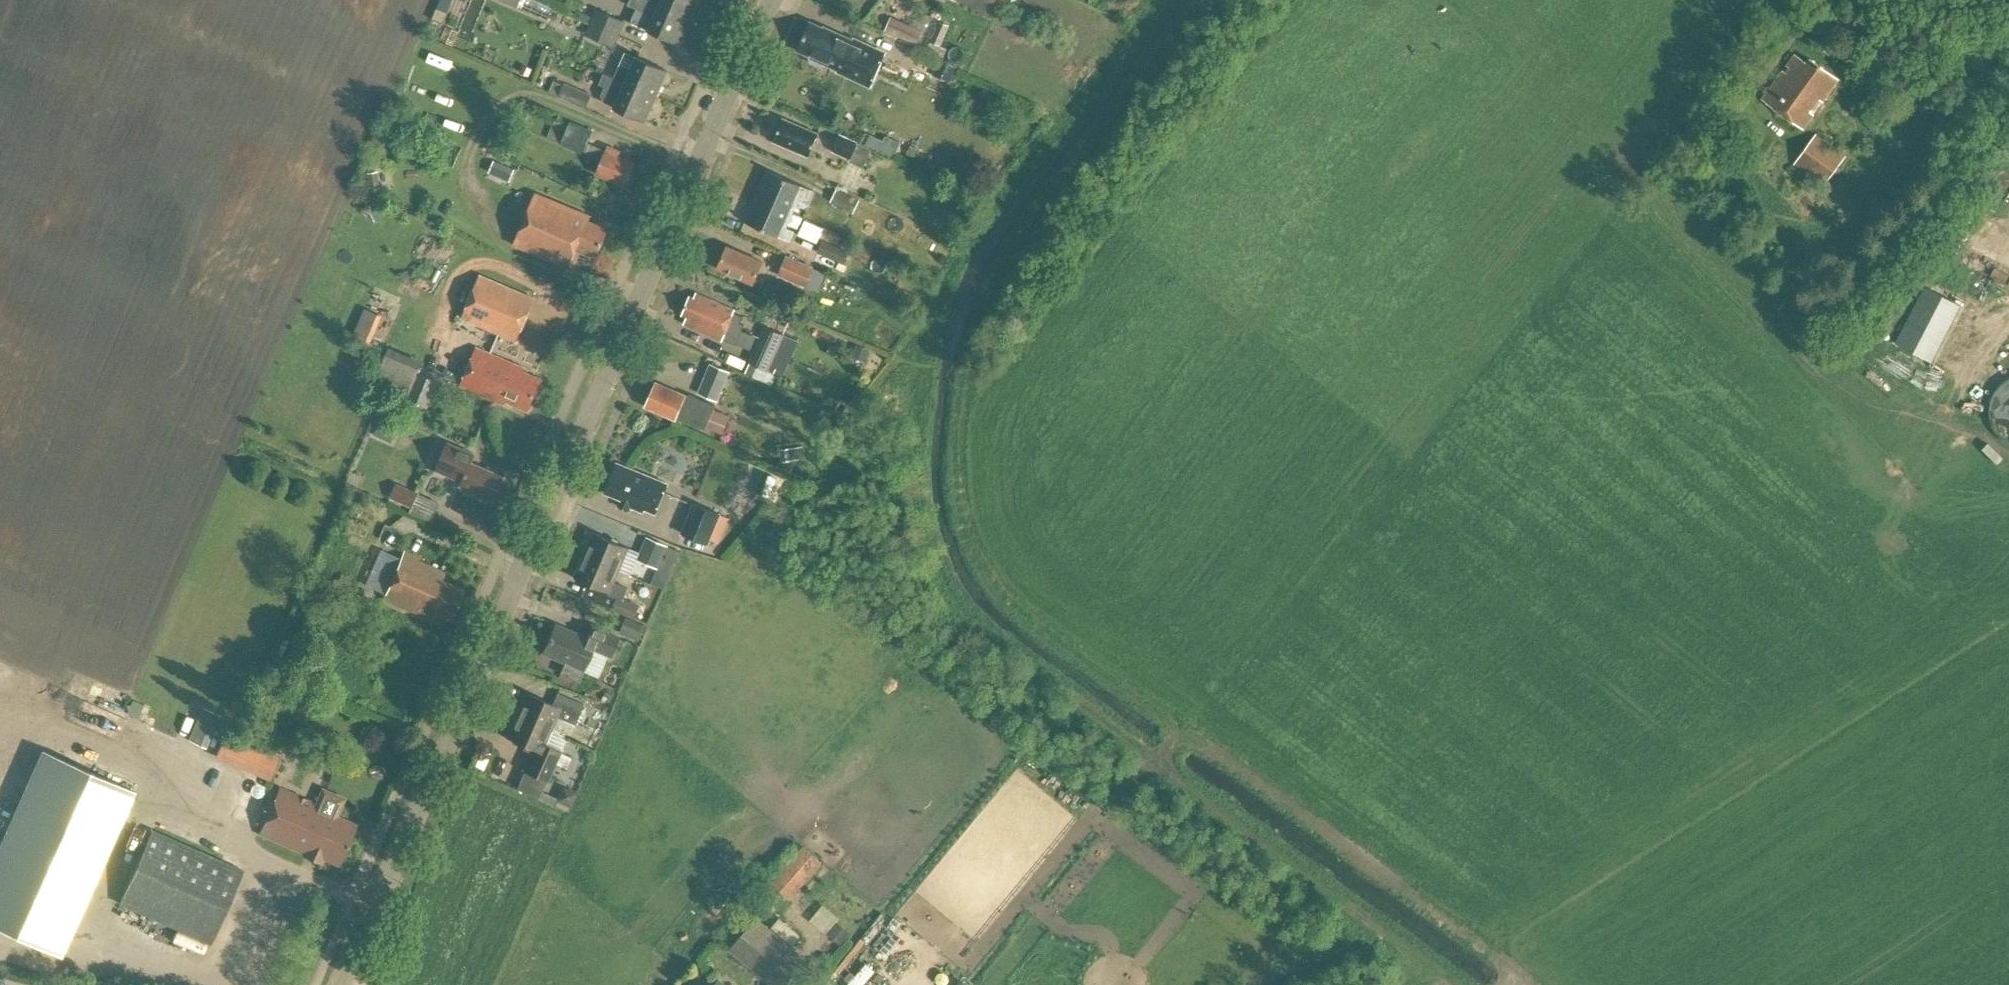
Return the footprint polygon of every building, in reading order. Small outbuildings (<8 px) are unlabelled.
[(444,8),(456,11),(459,0),(446,0),(444,8)] [(689,20),(647,0),(631,0),(628,7),(652,18),(646,31),(678,45),(689,20)] [(698,0),(647,0),(689,20),(698,0)] [(595,12),(589,25),(617,37),(623,24),(595,12)] [(890,18),(886,27),(917,41),(921,32),(890,18)] [(940,47),(949,26),(939,22),(930,42),(940,47)] [(812,64),(823,69),(827,67),(845,75),(859,44),(824,29),(824,30),(811,24),(799,50),(812,56),(810,60),(812,64)] [(617,37),(589,25),(584,37),(612,50),(617,37)] [(437,38),(440,31),(430,27),(427,33),(437,38)] [(916,49),(908,46),(902,60),(910,64),(916,49)] [(1840,83),(1840,82),(1811,60),(1807,65),(1795,56),(1761,103),(1761,102),(1760,103),(1803,134),(1814,119),(1808,114),(1817,101),(1824,106),(1829,99),(1828,98),(1839,82),(1840,83)] [(620,67),(615,80),(657,98),(667,73),(636,59),(631,71),(620,67)] [(950,83),(956,68),(939,61),(933,75),(950,83)] [(614,78),(617,70),(600,63),(597,71),(614,78)] [(645,124),(657,98),(615,80),(604,75),(599,86),(605,88),(601,97),(604,104),(615,108),(614,110),(645,124)] [(587,111),(592,98),(554,82),(549,95),(587,111)] [(548,138),(583,154),(593,132),(558,116),(548,138)] [(808,158),(817,135),(784,121),(775,143),(808,158)] [(831,152),(850,160),(849,161),(864,168),(872,151),(857,144),(839,135),(831,152)] [(1816,136),(1794,166),(1823,189),(1846,159),(1816,136)] [(625,188),(634,166),(617,159),(619,153),(607,149),(596,176),(625,188)] [(370,189),(380,188),(378,172),(368,174),(370,189)] [(807,201),(812,191),(767,172),(756,198),(790,213),(797,197),(807,201)] [(837,189),(831,202),(854,213),(860,201),(837,189)] [(595,259),(607,231),(589,223),(591,217),(536,194),(513,246),(569,270),(577,251),(595,259)] [(784,227),(790,213),(756,198),(745,223),(790,242),(794,231),(784,227)] [(850,252),(823,241),(818,253),(838,262),(844,265),(850,252)] [(753,285),(762,264),(730,250),(720,271),(753,285)] [(814,270),(787,258),(778,277),(805,290),(814,270)] [(517,343),(535,301),(480,278),(462,320),(517,343)] [(1937,362),(1968,302),(1930,283),(1899,343),(1937,362)] [(751,351),(757,337),(742,331),(745,325),(741,323),(744,316),(735,312),(736,310),(698,293),(695,301),(689,299),(682,315),(687,317),(684,324),(722,342),(723,340),(736,346),(736,344),(751,351)] [(382,317),(366,309),(353,340),(370,347),(382,317)] [(753,375),(773,385),(777,376),(782,378),(788,363),(775,357),(785,335),(766,327),(750,363),(757,366),(753,375)] [(866,366),(872,352),(860,346),(854,360),(866,366)] [(527,413),(540,384),(523,376),(525,371),(478,350),(461,389),(502,407),(504,403),(527,413)] [(421,370),(386,355),(373,389),(431,412),(441,385),(419,375),(421,370)] [(726,381),(706,372),(698,393),(718,401),(726,381)] [(2000,377),(2003,436),(2008,436),(2008,377),(2000,377)] [(686,397),(655,385),(646,408),(663,414),(664,417),(670,419),(672,418),(677,420),(677,419),(706,430),(716,405),(689,395),(687,398),(685,398),(686,397)] [(489,499),(498,476),(469,463),(472,455),(445,444),(434,472),(461,483),(459,487),(462,488),(460,491),(470,495),(471,492),(489,499)] [(668,486),(618,464),(605,494),(621,501),(620,504),(630,509),(643,514),(644,511),(655,515),(668,486)] [(410,509),(415,495),(394,486),(388,500),(410,509)] [(708,544),(710,540),(713,533),(721,537),(729,518),(720,515),(721,513),(694,503),(682,534),(708,544)] [(595,536),(585,559),(618,573),(628,549),(595,536)] [(647,537),(637,560),(658,568),(668,546),(647,537)] [(664,590),(681,551),(668,546),(658,568),(651,584),(664,590)] [(450,621),(463,592),(442,582),(445,574),(417,562),(419,558),(404,552),(383,599),(431,620),(434,613),(450,621)] [(618,573),(585,559),(577,579),(619,596),(627,599),(631,589),(617,583),(621,574),(618,573)] [(619,596),(614,609),(635,619),(641,606),(627,599),(619,596)] [(643,624),(625,617),(618,633),(637,640),(643,624)] [(609,658),(618,638),(594,627),(588,640),(556,626),(544,654),(564,663),(559,674),(578,682),(583,671),(592,650),(609,658)] [(550,730),(556,717),(574,725),(583,705),(556,693),(552,704),(525,692),(515,715),(550,730)] [(143,705),(133,700),(127,713),(137,718),(143,705)] [(216,714),(203,708),(189,741),(202,746),(216,714)] [(544,744),(550,730),(515,715),(505,737),(532,749),(523,772),(546,782),(560,751),(544,744)] [(228,758),(237,739),(225,734),(217,753),(228,758)] [(333,769),(338,754),(326,749),(320,764),(333,769)] [(135,791),(43,750),(0,846),(0,930),(60,957),(135,791)] [(569,807),(576,793),(561,786),(555,801),(569,807)] [(341,800),(320,790),(313,805),(276,789),(256,834),(301,854),(302,852),(320,860),(335,866),(352,827),(333,818),(341,800)] [(119,904),(211,945),(243,872),(152,831),(119,904)] [(815,857),(804,848),(772,885),(783,895),(815,857)] [(765,890),(748,910),(757,917),(761,920),(778,901),(765,890)] [(831,932),(844,915),(827,902),(814,919),(831,932)] [(807,960),(757,917),(728,951),(770,984),(788,984),(807,960)] [(838,924),(828,936),(842,947),(851,934),(838,924)]
